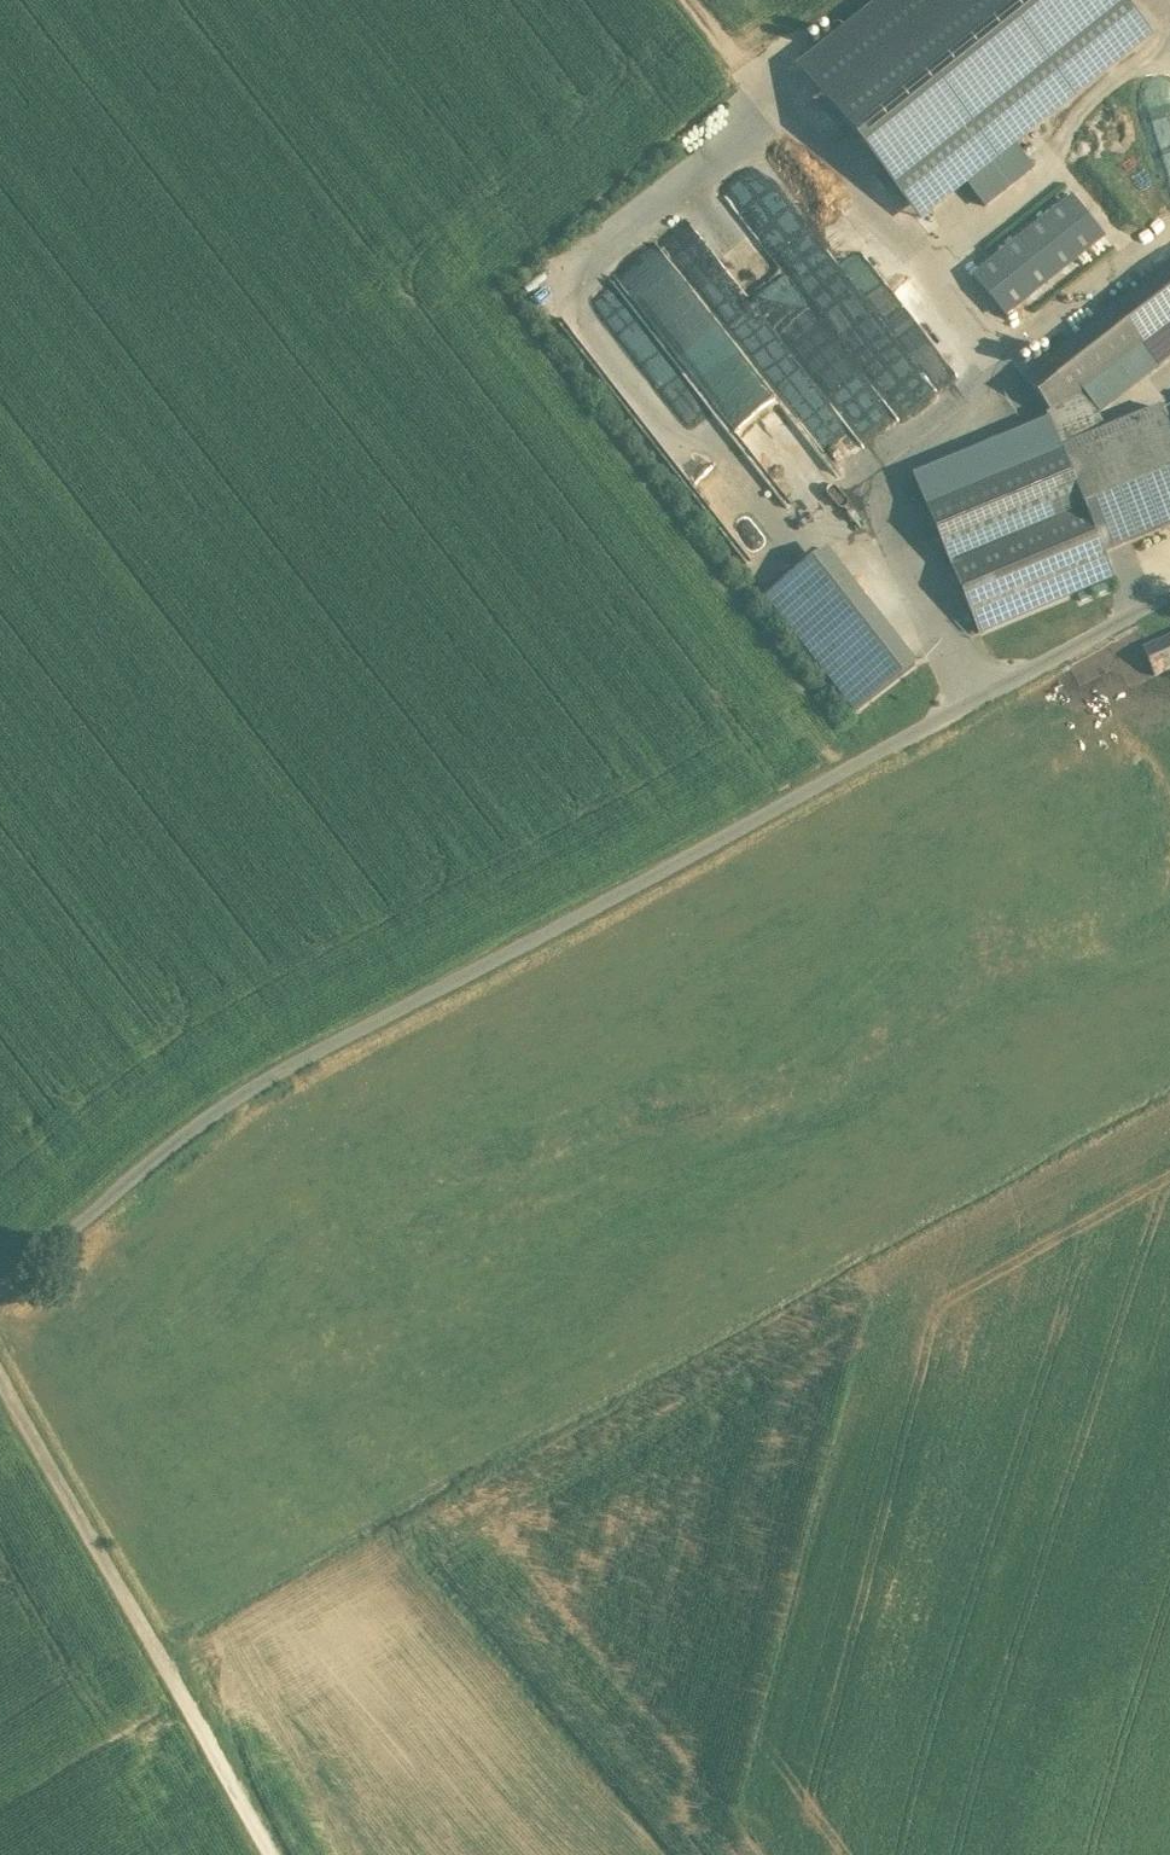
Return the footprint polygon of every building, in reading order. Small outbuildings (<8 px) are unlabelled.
[(803,70),(920,216),(965,181),(1012,144),(1147,37),(1118,0),(892,0),(803,70)] [(1033,170),(1012,144),(965,181),(987,207),(1033,170)] [(800,216),(790,223),(753,173),(724,194),(738,213),(741,211),(787,276),(802,265),(824,249),(800,216)] [(976,274),(1010,319),(1113,241),(1079,196),(976,274)] [(752,247),(739,218),(708,232),(721,260),(752,247)] [(1025,380),(1051,415),(1058,425),(1092,398),(1169,338),(1169,266),(1025,380)] [(1058,425),(1051,415),(1047,417),(1083,505),(1104,555),(1169,528),(1169,430),(1161,409),(1106,432),(1092,398),(1058,425)] [(1061,452),(927,507),(950,561),(1083,505),(1061,452)] [(1083,505),(950,561),(980,634),(1114,579),(1104,555),(1083,505)] [(827,553),(770,596),(859,710),(916,668),(827,553)] [(1143,648),(1153,674),(1169,668),(1169,638),(1143,648)]
